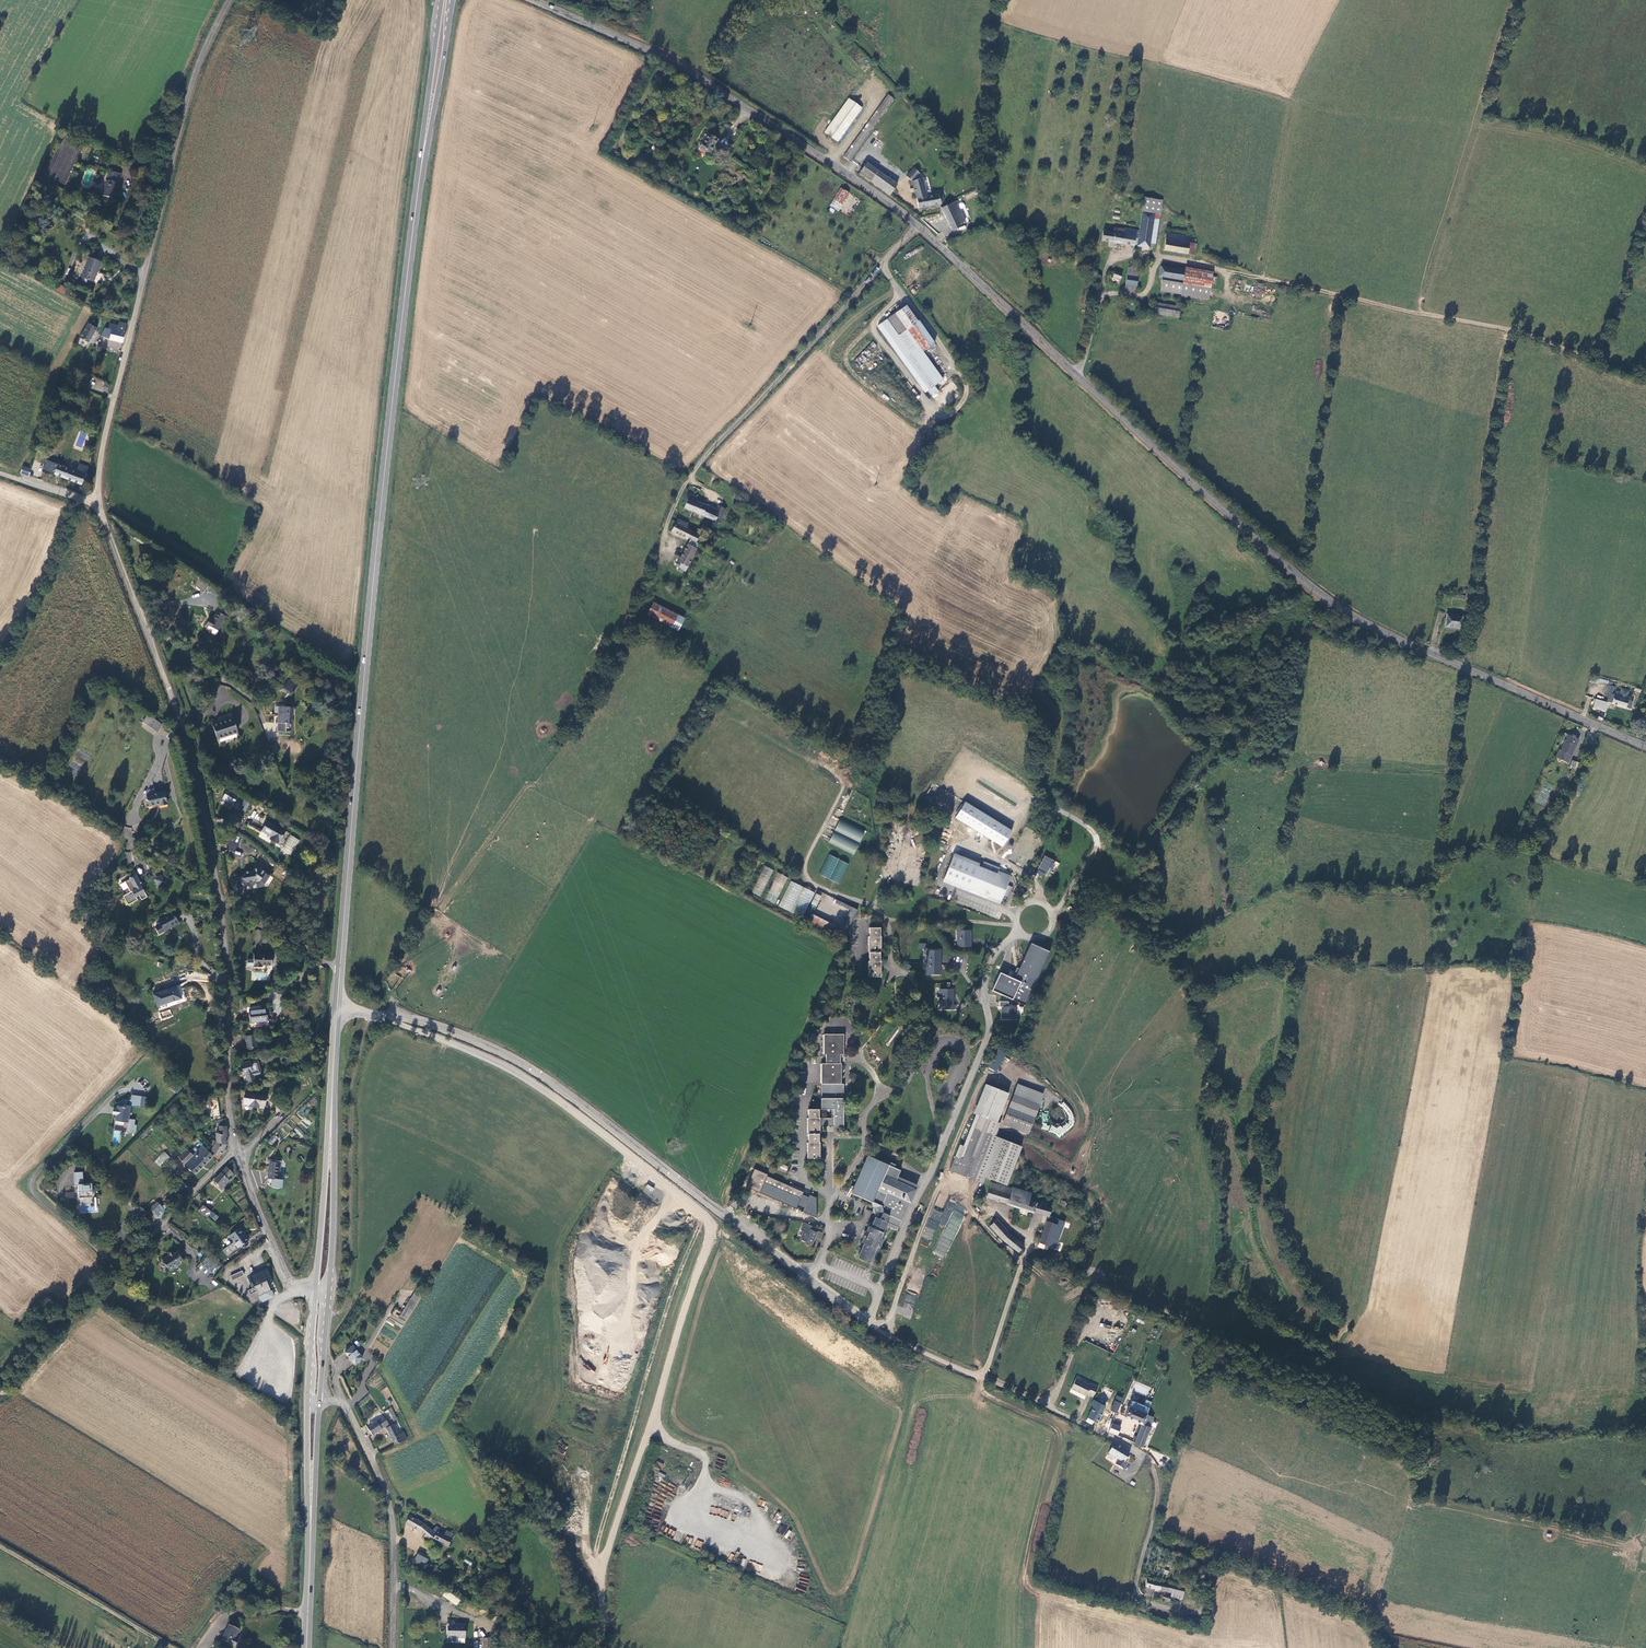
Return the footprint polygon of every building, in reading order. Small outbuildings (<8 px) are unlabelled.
[(847,160),(895,99),(890,95),(843,157),(847,160)] [(850,99),(825,132),(837,141),(862,109),(850,99)] [(716,143),(706,138),(701,147),(699,146),(696,152),(708,158),(716,143)] [(142,162),(138,167),(143,171),(147,165),(142,162)] [(859,173),(870,181),(878,170),(868,163),(859,173)] [(926,179),(913,168),(905,177),(912,182),(926,179)] [(878,170),(870,181),(889,196),(898,185),(878,170)] [(113,199),(120,174),(111,171),(108,181),(105,180),(101,195),(113,199)] [(917,209),(940,205),(942,205),(942,202),(945,202),(944,195),(930,196),(926,179),(912,182),(917,209)] [(848,194),(839,189),(832,201),(841,206),(848,194)] [(1142,210),(1160,213),(1162,200),(1144,197),(1142,210)] [(958,223),(965,219),(956,200),(942,206),(942,211),(951,230),(959,227),(958,223)] [(1102,230),(1101,241),(1146,248),(1151,249),(1152,244),(1147,243),(1151,221),(1153,213),(1142,211),(1138,230),(1114,227),(1113,232),(1102,230)] [(1147,243),(1152,244),(1153,244),(1156,221),(1151,221),(1147,243)] [(1190,235),(1166,231),(1163,251),(1187,255),(1189,243),(1190,235)] [(1187,255),(1194,256),(1196,245),(1189,243),(1187,255)] [(915,250),(908,254),(910,259),(918,254),(915,250)] [(102,262),(90,257),(82,276),(94,281),(102,262)] [(1182,282),(1184,270),(1160,266),(1158,277),(1162,278),(1182,282)] [(1128,267),(1125,285),(1136,287),(1139,269),(1128,267)] [(1182,283),(1209,288),(1211,273),(1184,268),(1184,270),(1182,282),(1182,283)] [(1110,271),(1109,274),(1112,275),(1112,277),(1120,280),(1122,275),(1110,271)] [(1160,291),(1208,299),(1209,288),(1182,283),(1182,282),(1162,278),(1160,291)] [(60,284),(57,291),(64,294),(67,288),(60,284)] [(1179,318),(1181,307),(1155,303),(1153,314),(1179,318)] [(904,308),(878,326),(925,392),(943,380),(923,352),(932,346),(916,323),(915,324),(904,308)] [(108,329),(105,328),(101,336),(110,338),(109,339),(122,342),(126,324),(119,322),(118,325),(110,323),(108,329)] [(89,325),(81,338),(88,343),(97,330),(89,325)] [(84,475),(77,473),(48,462),(45,471),(82,485),(84,479),(87,479),(89,475),(85,473),(84,475)] [(85,473),(87,467),(80,465),(77,473),(84,475),(85,473)] [(32,469),(22,466),(20,474),(29,477),(32,469)] [(720,506),(718,511),(706,506),(706,507),(697,504),(699,499),(685,494),(682,500),(686,502),(683,509),(720,524),(727,508),(720,506)] [(686,539),(689,541),(695,544),(697,539),(700,541),(702,537),(691,532),(691,531),(686,528),(688,525),(677,519),(670,533),(685,540),(686,539)] [(676,570),(682,573),(694,549),(687,545),(677,563),(679,564),(676,570)] [(195,586),(204,593),(209,585),(196,575),(193,578),(197,582),(195,586)] [(684,620),(652,603),(646,615),(677,632),(684,620)] [(210,621),(207,625),(219,631),(228,613),(220,609),(213,622),(210,621)] [(1441,628),(1459,631),(1460,618),(1443,616),(1441,628)] [(283,691),(293,696),(298,687),(289,681),(283,691)] [(1613,683),(1610,691),(1614,692),(1613,696),(1617,698),(1616,701),(1616,702),(1630,707),(1633,698),(1631,698),(1632,694),(1620,690),(1621,686),(1613,683)] [(280,717),(279,732),(287,732),(288,728),(291,728),(293,709),(282,708),(281,717),(280,717)] [(142,723),(158,732),(162,724),(147,715),(142,723)] [(214,726),(218,739),(231,735),(233,740),(240,738),(236,725),(234,719),(214,726)] [(1565,762),(1577,739),(1567,734),(1559,750),(1557,749),(1553,756),(1565,762)] [(238,795),(237,794),(229,788),(228,789),(223,797),(228,801),(227,802),(233,806),(238,795)] [(163,791),(155,793),(147,795),(149,806),(160,804),(160,805),(168,803),(165,791),(163,791)] [(245,812),(250,804),(252,800),(249,799),(243,809),(244,810),(243,811),(245,812)] [(964,802),(955,818),(1003,846),(1013,830),(964,802)] [(840,819),(829,843),(854,855),(865,831),(840,819)] [(270,838),(279,843),(286,831),(268,821),(262,831),(271,837),(270,838)] [(1515,832),(1511,842),(1514,843),(1516,840),(1526,844),(1528,838),(1515,832)] [(819,874),(840,884),(849,864),(828,854),(819,874)] [(954,855),(944,878),(1001,901),(1004,895),(1009,897),(1013,887),(1008,885),(1011,878),(998,874),(994,872),(996,866),(984,861),(982,867),(954,855)] [(1044,877),(1049,868),(1055,871),(1059,863),(1045,856),(1036,873),(1044,877)] [(238,873),(232,881),(236,883),(233,887),(240,892),(243,888),(242,887),(246,880),(248,881),(253,881),(254,879),(258,882),(260,879),(265,882),(270,875),(265,872),(266,871),(261,868),(260,869),(256,866),(253,869),(251,867),(249,870),(246,871),(242,876),(238,873)] [(760,896),(773,870),(765,866),(751,892),(760,896)] [(775,903),(788,877),(778,873),(765,898),(775,903)] [(154,877),(156,886),(164,884),(162,875),(154,877)] [(131,894),(124,898),(129,906),(138,901),(136,898),(139,896),(142,901),(148,898),(140,885),(142,884),(137,876),(130,879),(130,880),(125,883),(131,894)] [(944,878),(943,881),(1000,904),(1001,901),(944,878)] [(812,896),(802,893),(800,900),(809,904),(812,896)] [(842,910),(832,906),(830,914),(839,918),(842,910)] [(91,921),(93,917),(86,912),(84,916),(91,921)] [(173,913),(160,920),(161,923),(156,927),(159,932),(170,927),(171,927),(179,923),(173,913)] [(843,929),(812,914),(807,924),(838,939),(843,929)] [(880,934),(880,928),(869,928),(869,936),(868,936),(868,952),(869,952),(870,960),(868,961),(868,975),(881,976),(881,961),(880,961),(880,952),(881,952),(881,937),(880,937),(880,934)] [(970,946),(970,931),(958,931),(957,947),(970,946)] [(1028,1004),(1048,950),(1030,943),(1021,969),(1017,967),(1015,972),(1010,971),(1008,975),(1000,972),(993,991),(1028,1004)] [(928,963),(940,962),(940,950),(927,949),(928,963)] [(272,955),(254,954),(254,967),(262,967),(263,965),(272,965),(272,955)] [(940,974),(940,962),(928,963),(928,974),(940,974)] [(109,991),(105,987),(101,992),(106,995),(109,991)] [(181,999),(177,987),(154,995),(158,1007),(181,999)] [(940,989),(940,1009),(956,1009),(955,1004),(953,1004),(953,989),(940,989)] [(1015,1019),(1016,1006),(1002,1006),(1002,1018),(1015,1019)] [(161,1019),(172,1016),(170,1009),(159,1013),(161,1019)] [(262,1010),(250,1011),(250,1023),(268,1021),(266,1009),(262,1009),(262,1010)] [(820,1133),(820,1123),(834,1124),(834,1127),(844,1127),(844,1083),(842,1083),(842,1063),(840,1063),(840,1053),(844,1053),(844,1034),(824,1033),(824,1054),(827,1054),(827,1063),(822,1063),(822,1108),(831,1108),(831,1117),(819,1117),(819,1108),(809,1108),(809,1117),(807,1117),(807,1133),(809,1133),(809,1142),(807,1142),(807,1158),(820,1158),(820,1142),(819,1142),(819,1133),(820,1133)] [(243,1036),(244,1041),(245,1041),(245,1048),(256,1047),(255,1035),(243,1036)] [(997,1049),(988,1068),(997,1072),(1006,1053),(997,1049)] [(262,1071),(258,1059),(252,1060),(251,1059),(241,1062),(242,1067),(241,1067),(243,1073),(247,1072),(248,1075),(247,1075),(248,1081),(256,1079),(255,1074),(262,1071)] [(177,1093),(182,1088),(177,1083),(171,1089),(177,1093)] [(255,1105),(265,1106),(266,1096),(251,1094),(250,1097),(244,1096),(243,1105),(249,1106),(255,1107),(255,1105)] [(1038,1104),(1013,1094),(1003,1119),(1023,1127),(1028,1129),(1038,1104)] [(130,1101),(126,1100),(125,1105),(125,1106),(123,1106),(123,1107),(117,1107),(117,1109),(115,1109),(115,1115),(116,1115),(115,1119),(114,1121),(115,1121),(114,1125),(124,1127),(124,1123),(128,1123),(130,1107),(139,1108),(141,1097),(131,1096),(130,1101)] [(210,1098),(214,1117),(220,1116),(217,1097),(210,1098)] [(963,1158),(957,1173),(976,1179),(992,1135),(996,1121),(979,1115),(965,1152),(963,1158)] [(217,1133),(217,1143),(213,1149),(211,1151),(215,1153),(220,1156),(227,1145),(225,1139),(225,1136),(228,1135),(227,1126),(219,1126),(220,1133),(217,1133)] [(297,1126),(294,1130),(301,1137),(305,1134),(297,1126)] [(1028,1129),(1023,1127),(1019,1135),(1025,1137),(1028,1129)] [(277,1138),(274,1135),(267,1143),(271,1146),(277,1138)] [(194,1174),(213,1156),(203,1145),(193,1155),(187,1150),(179,1158),(194,1174)] [(963,1158),(965,1152),(958,1149),(955,1155),(963,1158)] [(160,1167),(170,1157),(164,1151),(154,1161),(160,1167)] [(876,1217),(871,1229),(869,1228),(864,1239),(866,1240),(859,1256),(870,1261),(888,1222),(900,1227),(910,1201),(917,1184),(898,1176),(901,1170),(894,1167),(889,1165),(868,1155),(851,1192),(872,1202),(873,1201),(882,1205),(879,1210),(883,1212),(880,1219),(876,1217)] [(950,1169),(957,1173),(963,1158),(955,1155),(950,1169)] [(1000,1155),(993,1183),(1001,1185),(1008,1187),(1014,1167),(1016,1162),(1016,1161),(1000,1155)] [(280,1163),(269,1162),(267,1179),(268,1179),(268,1184),(269,1185),(270,1186),(271,1187),(273,1188),(274,1188),(276,1188),(277,1188),(279,1188),(280,1188),(282,1187),(283,1180),(278,1180),(280,1163)] [(786,1173),(789,1167),(782,1164),(779,1169),(786,1173)] [(232,1173),(226,1168),(214,1181),(222,1189),(226,1185),(224,1182),(232,1173)] [(796,1209),(804,1192),(767,1176),(768,1174),(754,1169),(746,1186),(796,1209)] [(79,1199),(89,1198),(88,1197),(91,1197),(91,1196),(92,1196),(92,1184),(86,1184),(85,1185),(85,1186),(84,1186),(83,1173),(74,1173),(75,1187),(78,1186),(79,1199)] [(1048,1215),(1051,1207),(1029,1200),(1031,1193),(1012,1186),(1011,1188),(1008,1187),(1001,1185),(993,1183),(991,1182),(987,1196),(1007,1202),(1007,1203),(1048,1215)] [(935,1254),(947,1258),(966,1206),(948,1200),(944,1213),(932,1208),(922,1237),(932,1241),(938,1223),(945,1225),(935,1254)] [(873,1201),(872,1202),(876,1217),(880,1219),(883,1212),(879,1210),(882,1205),(873,1201)] [(218,1215),(204,1204),(195,1214),(198,1216),(200,1214),(212,1224),(218,1215)] [(157,1205),(150,1212),(156,1217),(163,1210),(157,1205)] [(149,1215),(143,1209),(136,1217),(142,1222),(149,1215)] [(1049,1244),(1055,1247),(1056,1244),(1058,1241),(1065,1220),(1048,1215),(1040,1241),(1049,1244)] [(1002,1239),(1019,1252),(1024,1245),(1011,1232),(1010,1233),(996,1219),(990,1226),(1002,1239)] [(1072,1223),(1065,1220),(1058,1241),(1065,1243),(1072,1223)] [(803,1231),(800,1239),(812,1243),(817,1233),(815,1232),(817,1228),(804,1222),(801,1230),(803,1231)] [(241,1228),(231,1235),(239,1246),(248,1239),(241,1228)] [(165,1258),(162,1260),(167,1267),(172,1264),(175,1266),(179,1263),(178,1260),(181,1258),(178,1253),(174,1256),(173,1254),(169,1253),(169,1254),(168,1255),(169,1256),(168,1258),(165,1258)] [(217,1265),(206,1257),(200,1264),(211,1272),(217,1265)] [(232,1280),(244,1275),(242,1272),(230,1277),(232,1280)] [(270,1289),(262,1272),(250,1278),(258,1295),(270,1289)] [(401,1315),(407,1320),(417,1303),(411,1299),(401,1315)] [(345,1352),(354,1364),(363,1357),(353,1346),(345,1352)] [(1091,1385),(1075,1377),(1071,1386),(1087,1394),(1088,1393),(1093,1396),(1097,1387),(1097,1386),(1092,1383),(1091,1385)] [(1096,1394),(1094,1399),(1105,1405),(1108,1400),(1096,1394)] [(1094,1405),(1086,1420),(1091,1423),(1093,1420),(1097,1422),(1105,1405),(1094,1399),(1093,1398),(1091,1403),(1094,1405)] [(1134,1443),(1143,1447),(1151,1427),(1149,1426),(1153,1417),(1147,1414),(1149,1408),(1147,1406),(1132,1400),(1125,1416),(1142,1423),(1134,1443)] [(393,1408),(384,1410),(388,1422),(396,1420),(393,1408)] [(384,1417),(368,1429),(373,1436),(389,1425),(384,1417)] [(1109,1433),(1118,1435),(1121,1426),(1111,1423),(1109,1433)] [(396,1445),(402,1442),(399,1434),(394,1426),(387,1429),(396,1445)] [(1151,1427),(1143,1447),(1150,1450),(1158,1430),(1151,1427)] [(399,1434),(402,1442),(407,1439),(403,1432),(399,1434)] [(1123,1449),(1114,1443),(1109,1453),(1118,1458),(1119,1459),(1116,1464),(1124,1468),(1127,1462),(1125,1461),(1124,1461),(1125,1458),(1126,1458),(1129,1453),(1123,1450),(1123,1449)] [(728,1517),(729,1511),(711,1507),(709,1513),(728,1517)] [(433,1540),(448,1548),(449,1548),(453,1539),(452,1538),(444,1535),(437,1532),(436,1534),(425,1524),(410,1516),(406,1524),(419,1532),(432,1542),(433,1540)] [(776,1531),(782,1535),(786,1528),(780,1525),(776,1531)] [(684,1543),(690,1545),(693,1539),(687,1536),(684,1543)] [(694,1547),(701,1550),(704,1543),(697,1540),(694,1547)] [(414,1563),(434,1573),(439,1564),(419,1554),(414,1563)] [(710,1566),(720,1570),(722,1565),(712,1560),(710,1566)] [(749,1561),(747,1568),(761,1571),(762,1565),(749,1561)] [(1148,1580),(1146,1586),(1168,1591),(1169,1587),(1167,1586),(1168,1584),(1148,1580)] [(1169,1587),(1168,1591),(1172,1591),(1172,1595),(1177,1596),(1177,1599),(1180,1601),(1182,1595),(1179,1593),(1181,1587),(1168,1584),(1167,1586),(1169,1587)] [(460,1601),(445,1591),(442,1596),(456,1606),(460,1601)] [(1158,1594),(1157,1598),(1170,1602),(1171,1597),(1158,1594)] [(525,1600),(523,1604),(531,1609),(533,1605),(525,1600)] [(449,1622),(449,1639),(465,1639),(465,1626),(456,1626),(456,1623),(449,1622)] [(229,1625),(222,1640),(235,1647),(238,1640),(235,1639),(239,1630),(229,1625)]
